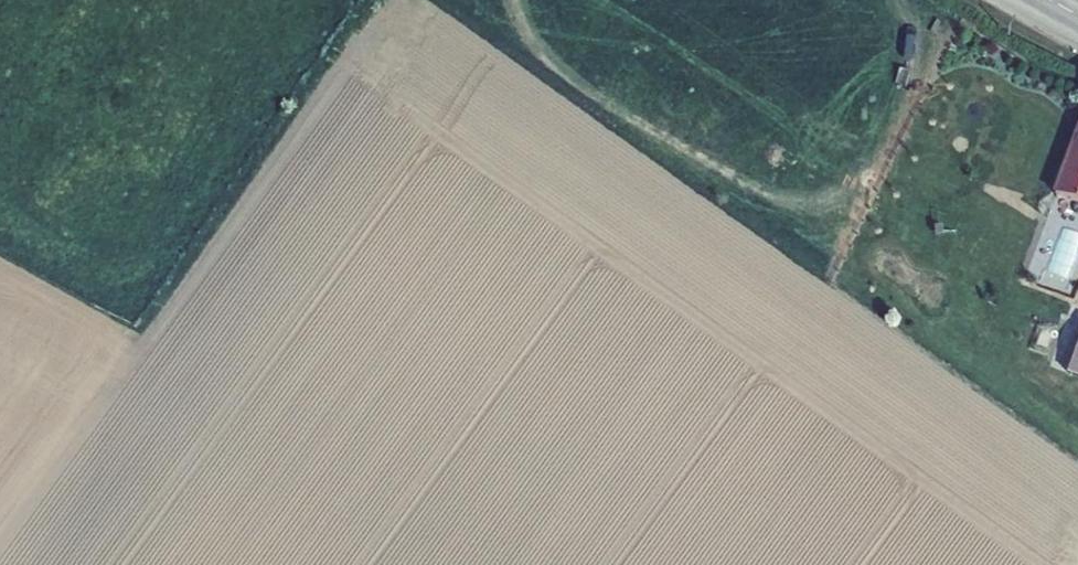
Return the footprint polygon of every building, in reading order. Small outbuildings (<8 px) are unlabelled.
[(1055,195),(1077,204),(1077,131),(1055,195)] [(1069,378),(1077,382),(1077,354),(1069,378)]
